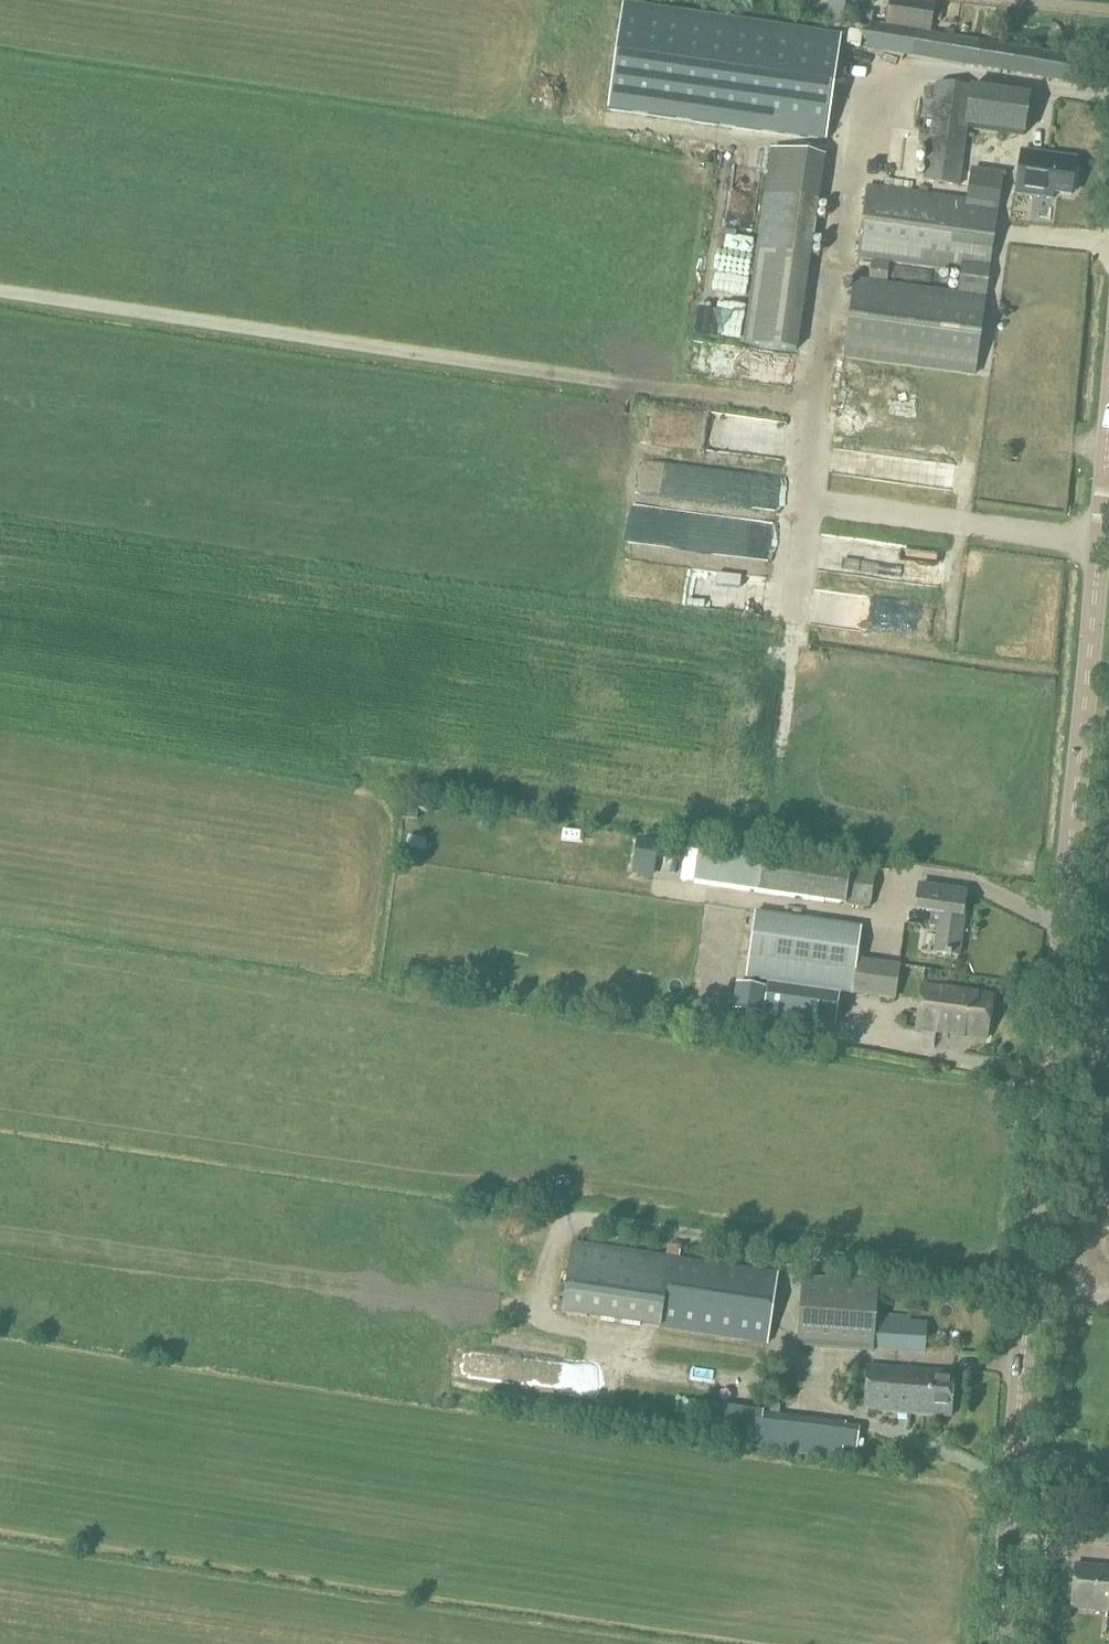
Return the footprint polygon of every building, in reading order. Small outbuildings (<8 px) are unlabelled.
[(887,27),(932,34),(937,5),(902,0),(892,0),(887,27)] [(622,2),(607,109),(713,124),(826,141),(842,35),(767,24),(622,2)] [(867,50),(973,67),(1068,83),(1072,58),(871,24),(867,50)] [(1084,43),(1068,41),(1066,54),(1082,57),(1084,43)] [(937,84),(931,131),(921,129),(918,146),(929,148),(925,182),(960,187),(967,128),(1024,136),(1029,96),(937,84)] [(1036,181),(1034,190),(1072,195),(1077,160),(1039,155),(1039,156),(1022,154),(1018,179),(1036,181)] [(989,275),(999,205),(1003,179),(972,175),(968,201),(869,187),(859,257),(963,272),(959,296),(856,281),(845,358),(975,376),(989,275)] [(683,879),(694,881),(693,883),(847,905),(847,903),(873,907),(878,874),(698,848),(687,846),(683,879)] [(952,958),(952,956),(959,956),(964,917),(963,917),(966,894),(921,887),(917,911),(933,914),(931,928),(940,929),(936,953),(947,956),(946,957),(952,958)] [(769,982),(840,992),(854,994),(858,961),(863,928),(756,913),(747,979),(769,982)] [(900,967),(858,961),(854,994),(895,1001),(900,967)] [(836,1026),(840,992),(769,982),(765,1016),(836,1026)] [(924,987),(917,1030),(987,1041),(994,997),(924,987)] [(564,1314),(769,1345),(778,1274),(574,1244),(564,1314)] [(874,1349),(875,1316),(876,1286),(803,1282),(799,1349),(873,1353),(874,1349)] [(908,1318),(875,1316),(874,1349),(907,1350),(908,1318)] [(955,1374),(879,1368),(870,1368),(866,1412),(952,1418),(955,1374)] [(712,1407),(708,1443),(844,1460),(844,1454),(847,1432),(848,1423),(712,1407)] [(1101,1483),(1099,1496),(1108,1497),(1108,1485),(1101,1483)] [(1108,1612),(1108,1568),(1077,1565),(1073,1609),(1108,1612)]
